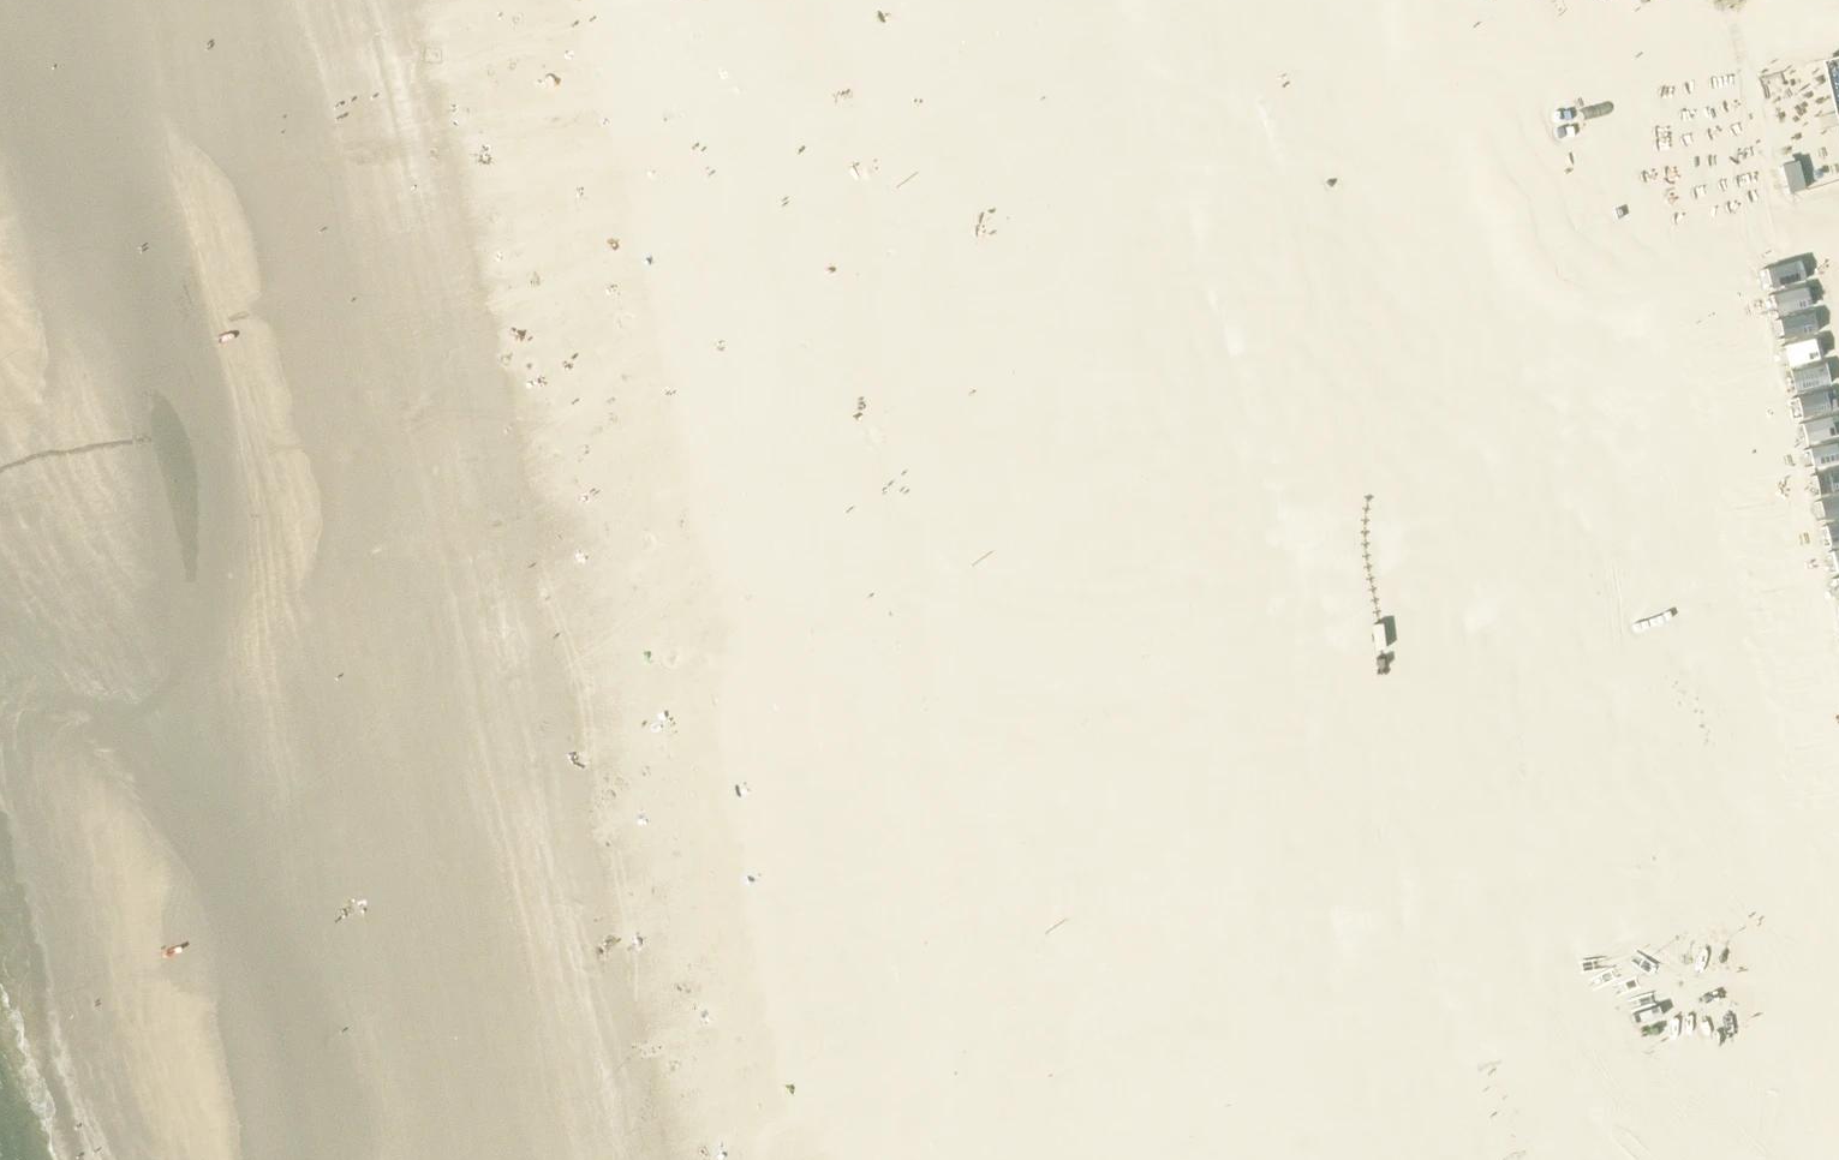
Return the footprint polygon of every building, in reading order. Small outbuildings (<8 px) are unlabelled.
[(1804,189),(1797,161),(1780,165),(1788,193),(1804,189)] [(1837,435),(1803,261),(1765,268),(1800,443),(1837,435)] [(1805,450),(1810,470),(1838,462),(1838,457),(1835,442),(1805,450)] [(1838,589),(1838,471),(1809,479),(1838,589)]
